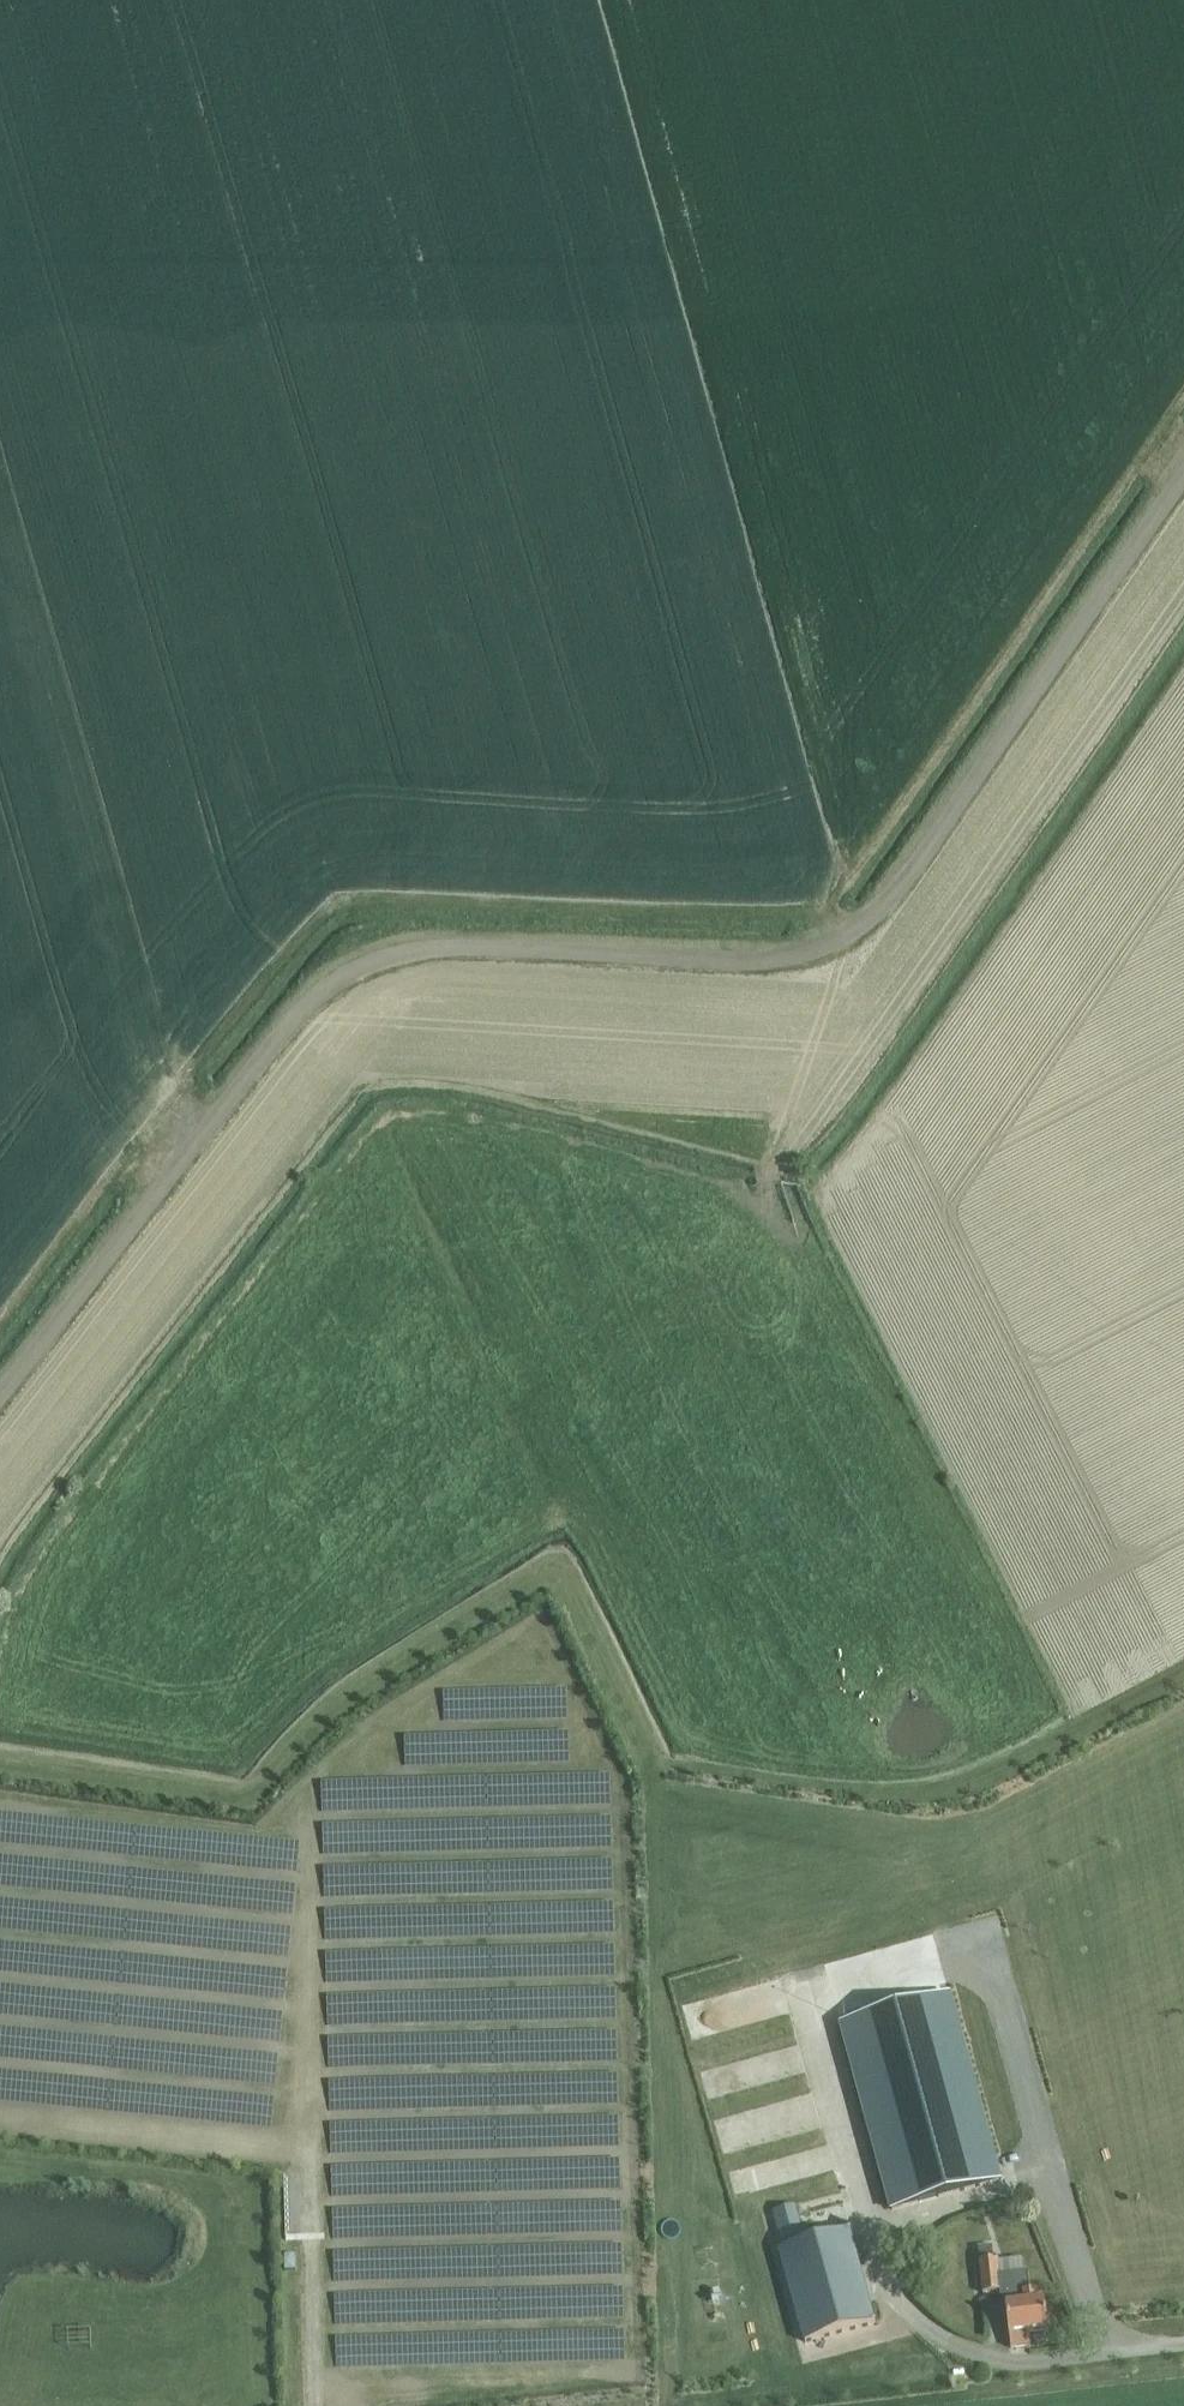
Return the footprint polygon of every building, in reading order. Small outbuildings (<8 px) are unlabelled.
[(841,2025),(891,2210),(999,2181),(948,1995),(841,2025)] [(779,2250),(804,2343),(875,2324),(850,2231),(805,2244),(795,2206),(773,2212),(783,2249),(779,2250)] [(979,2261),(993,2260),(992,2247),(977,2248),(979,2261)] [(979,2261),(979,2262),(982,2294),(998,2292),(999,2299),(1005,2299),(1006,2306),(1005,2307),(1010,2349),(1030,2347),(1028,2333),(1047,2331),(1042,2291),(1029,2293),(1027,2274),(1025,2274),(1023,2260),(997,2262),(997,2260),(993,2260),(979,2261)]
